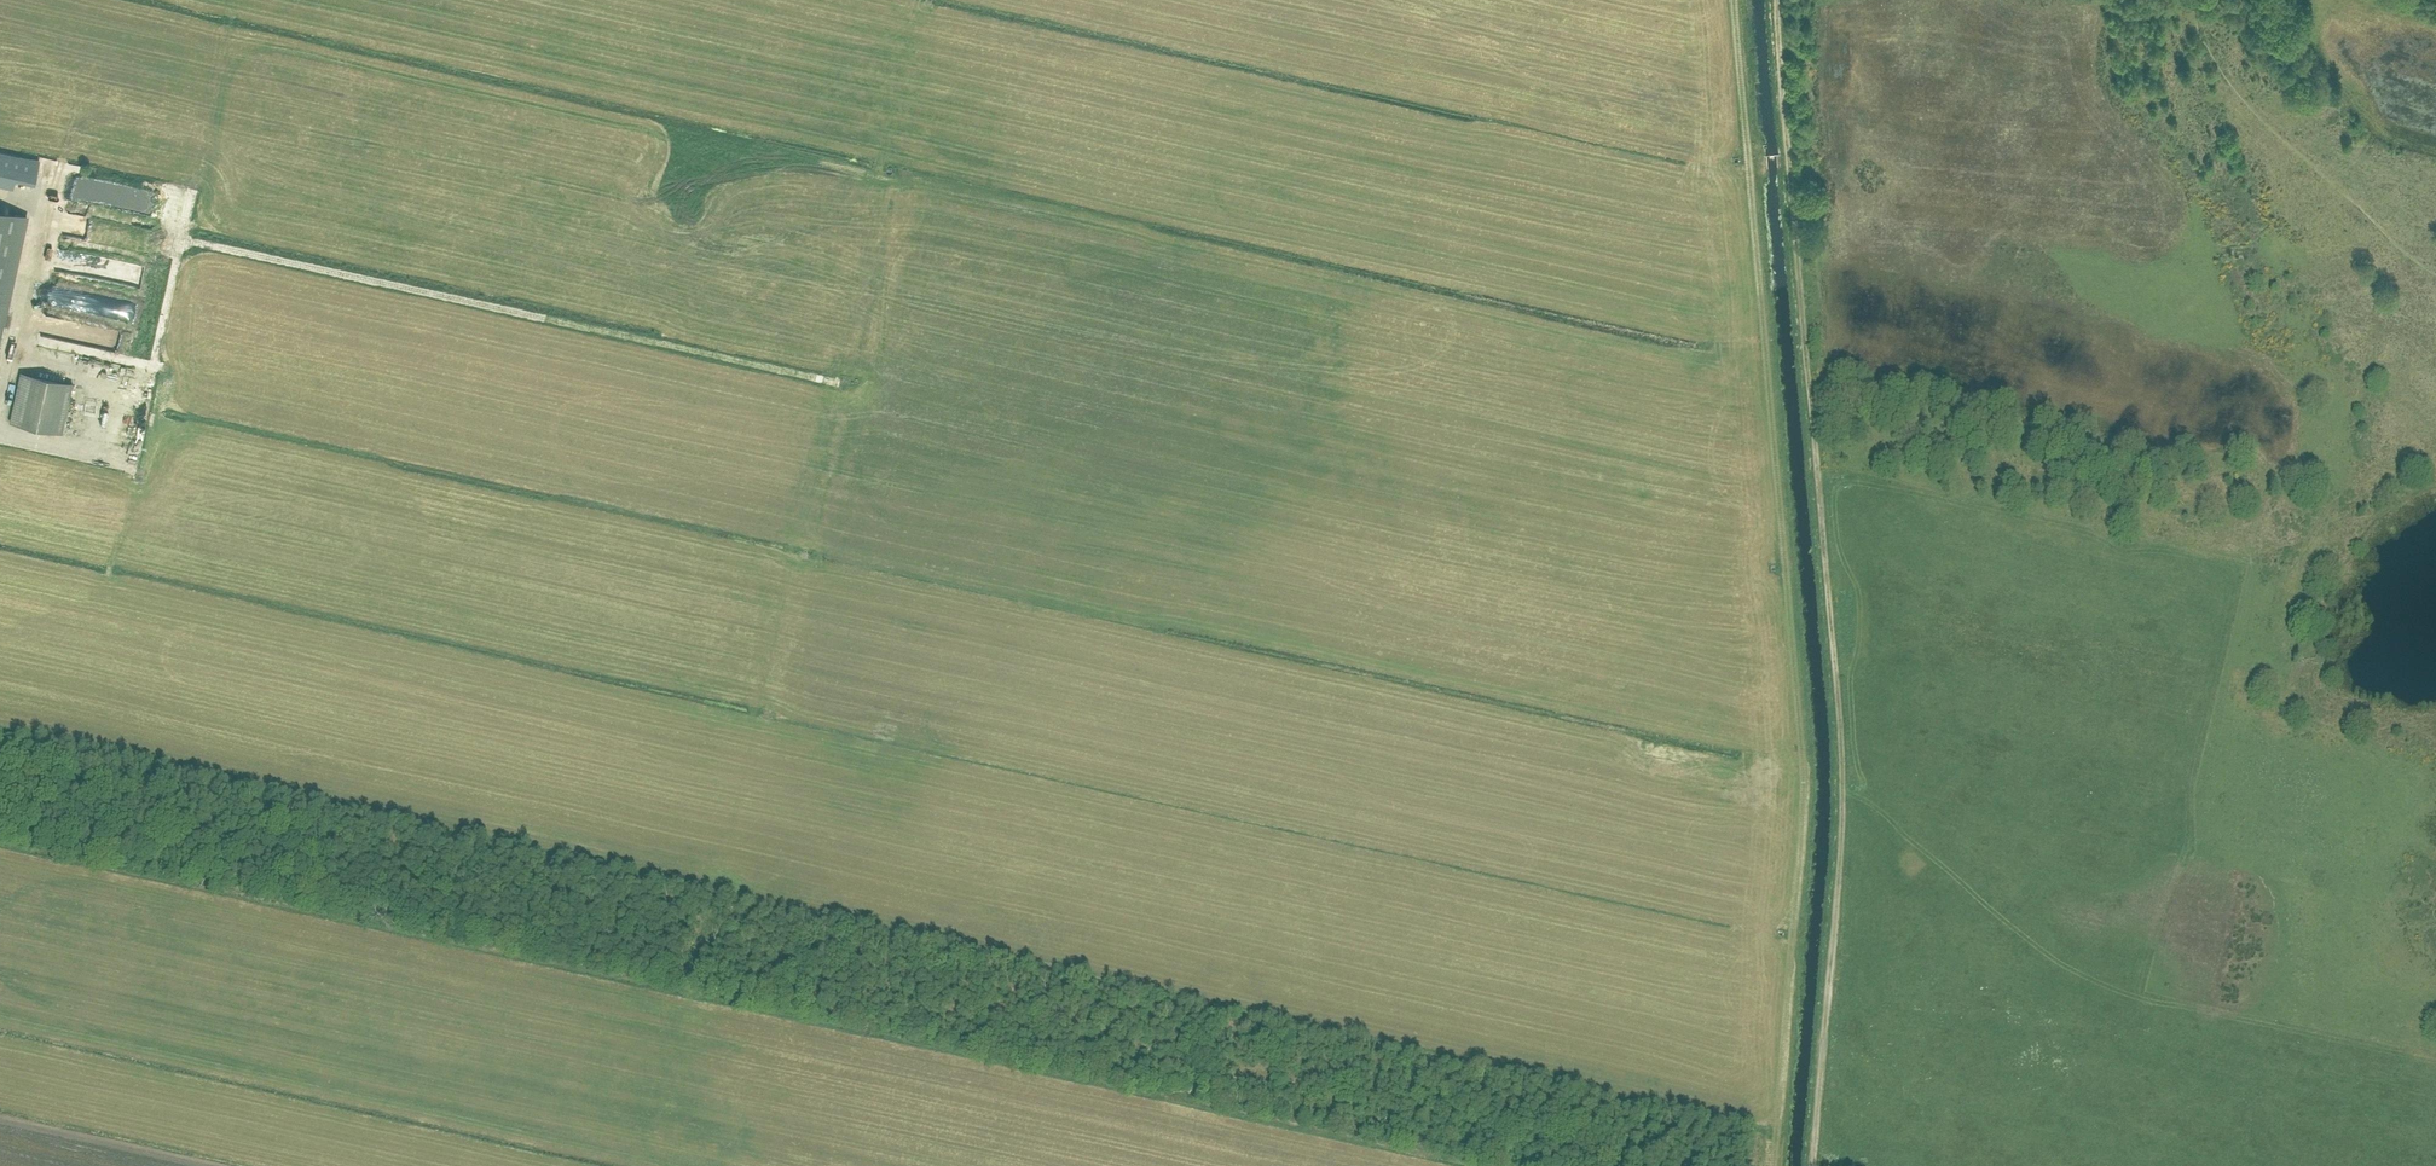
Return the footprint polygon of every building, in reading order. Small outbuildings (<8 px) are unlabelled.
[(39,159),(0,150),(0,184),(12,187),(13,178),(34,182),(39,159)] [(183,206),(176,210),(179,217),(187,214),(183,206)] [(19,217),(0,213),(0,307),(19,217)] [(13,281),(12,297),(23,297),(23,282),(13,281)] [(20,370),(9,422),(62,433),(73,381),(20,370)]
